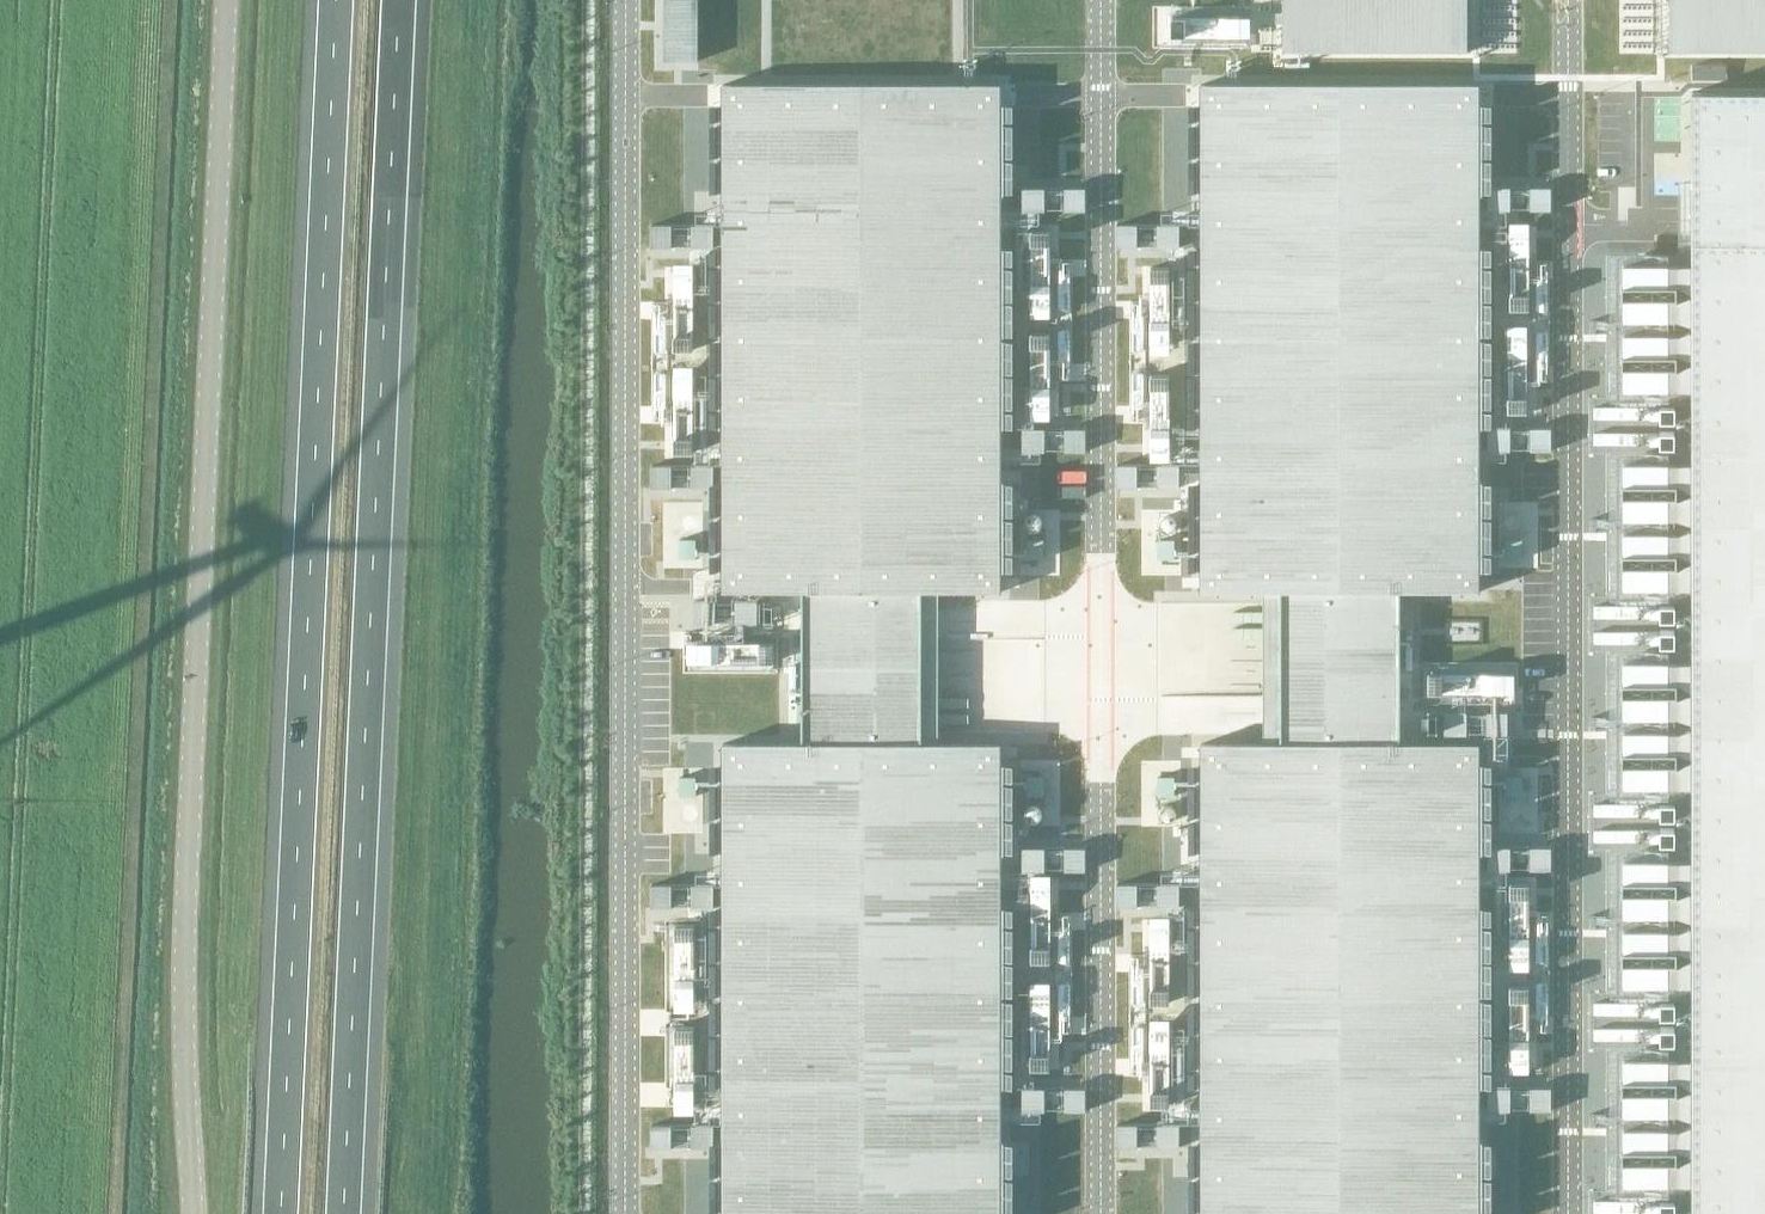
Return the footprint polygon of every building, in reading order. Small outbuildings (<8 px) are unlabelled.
[(1283,50),(1467,50),(1467,0),(1283,0),(1283,50)] [(1669,51),(1764,51),(1764,0),(1669,0),(1669,51)] [(1232,36),(1232,11),(1149,11),(1149,36),(1232,36)] [(724,1213),(1002,1213),(1002,743),(922,743),(922,592),(1002,592),(1002,85),(724,85),(724,592),(801,592),(801,743),(724,743),(724,1213)] [(1280,592),(1280,743),(1201,743),(1201,1213),(1478,1213),(1478,743),(1395,743),(1395,592),(1478,592),(1478,85),(1201,85),(1201,592),(1280,592)] [(1693,88),(1692,1213),(1764,1213),(1764,88),(1693,88)]
